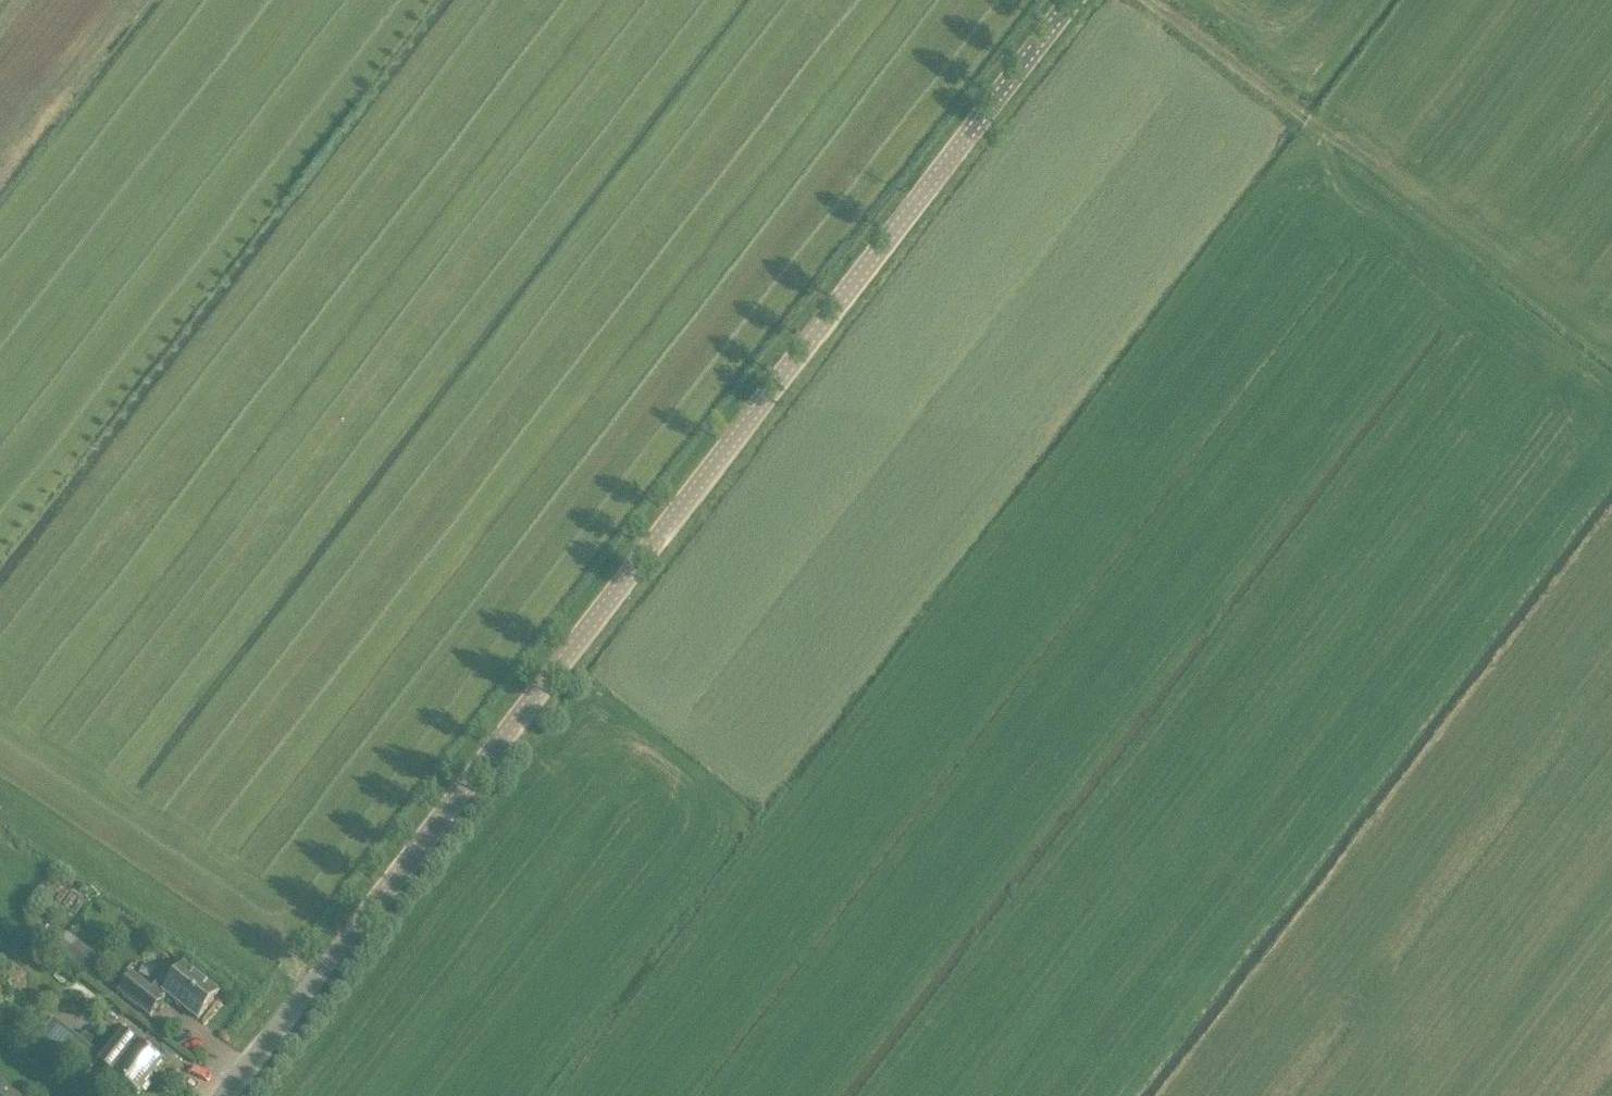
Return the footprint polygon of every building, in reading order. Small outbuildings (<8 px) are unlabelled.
[(53,950),(83,973),(96,956),(67,933),(53,950)] [(119,991),(150,1016),(166,994),(198,1019),(218,993),(184,966),(173,979),(164,973),(151,989),(132,974),(119,991)] [(85,1078),(102,1057),(53,1019),(37,1040),(85,1078)] [(124,1032),(98,1064),(137,1095),(163,1063),(124,1032)] [(0,1087),(0,1095),(11,1095),(0,1087)]
